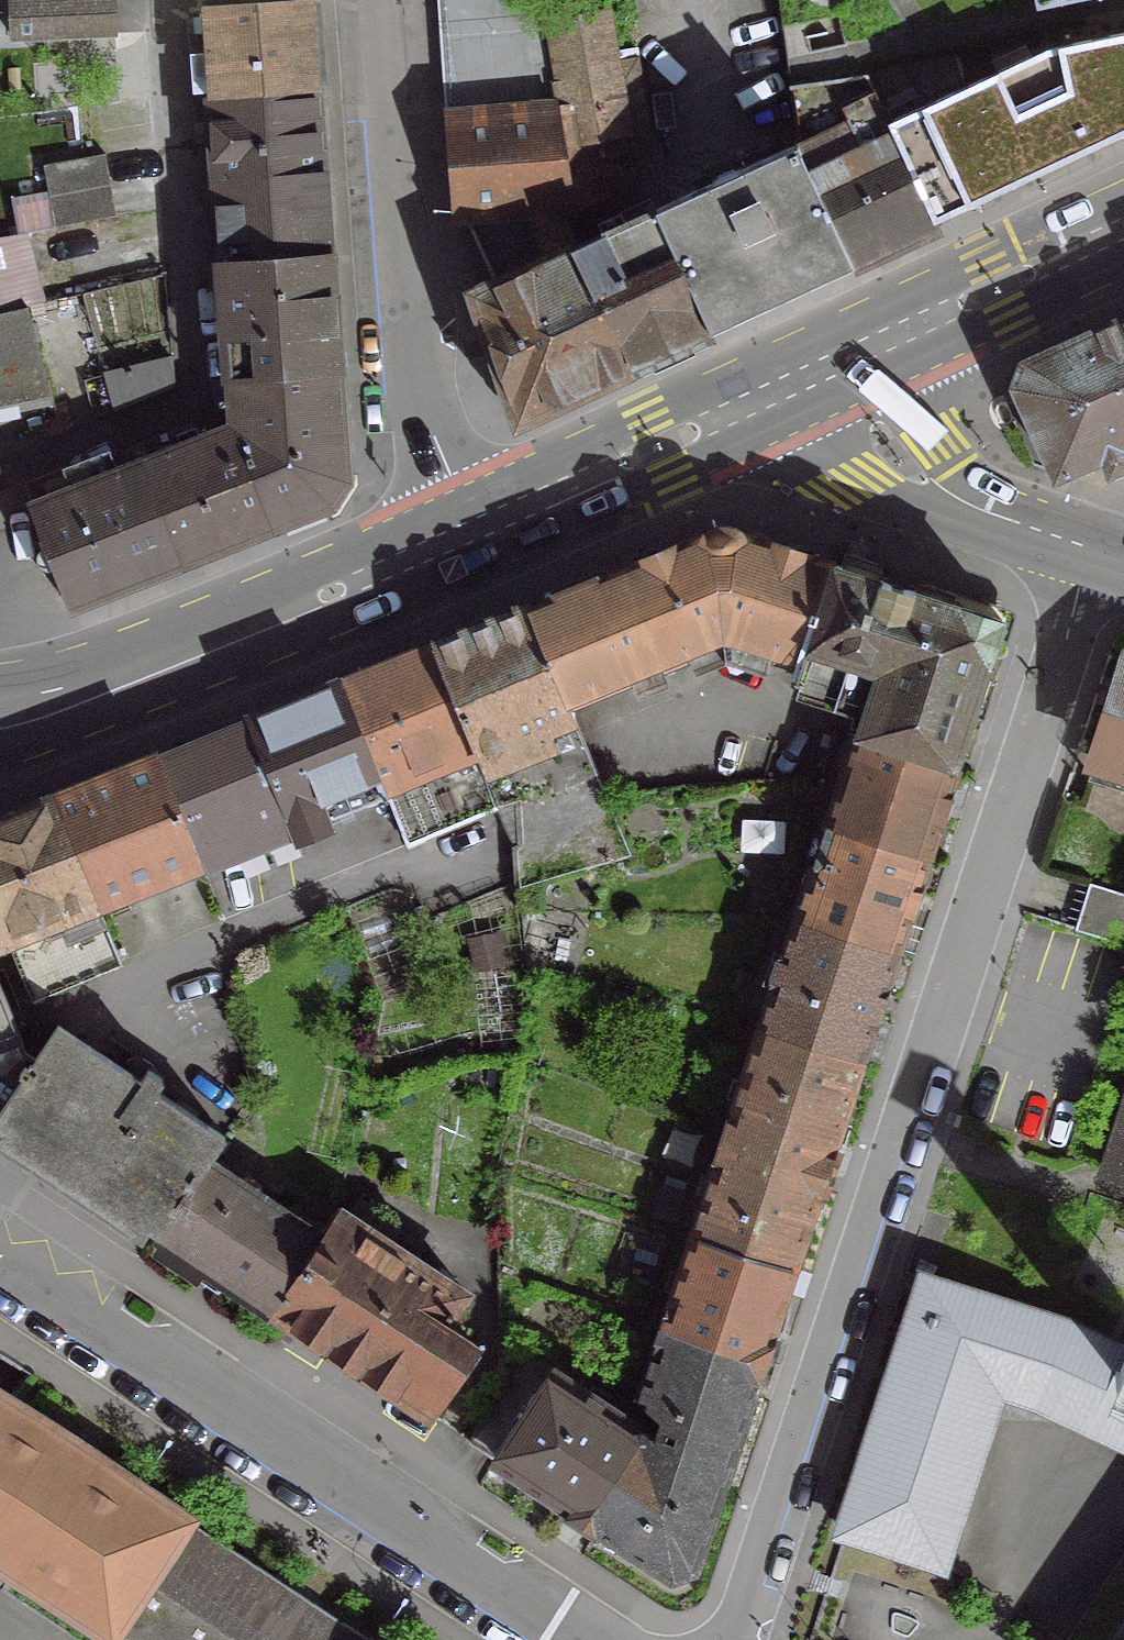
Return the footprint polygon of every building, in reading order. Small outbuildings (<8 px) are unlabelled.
[(7,40),(108,35),(106,0),(5,0),(7,40)] [(201,6),(207,101),(326,94),(320,0),(309,0),(201,6)] [(571,210),(538,25),(534,0),(437,0),(453,218),(571,210)] [(1031,8),(1071,0),(1030,0),(1031,8)] [(603,13),(538,25),(571,210),(618,191),(610,160),(647,153),(631,62),(609,64),(603,13)] [(937,227),(1123,136),(1123,31),(1050,48),(886,129),(937,227)] [(784,88),(793,146),(854,271),(937,227),(886,129),(861,77),(784,88)] [(326,94),(207,101),(211,174),(330,168),(326,94)] [(706,185),(649,211),(712,338),(854,271),(793,146),(734,173),(733,171),(706,184),(706,185)] [(99,156),(37,168),(49,229),(110,218),(99,156)] [(330,168),(211,174),(215,262),(336,254),(330,168)] [(649,211),(566,249),(626,377),(712,338),(649,211)] [(0,238),(0,314),(22,308),(14,278),(25,275),(14,235),(0,238)] [(566,249),(468,294),(517,427),(626,377),(566,249)] [(336,254),(215,262),(224,385),(345,377),(336,254)] [(0,314),(0,403),(44,394),(22,308),(0,314)] [(1012,389),(1052,475),(1096,455),(1105,473),(1123,464),(1123,318),(1022,365),(1012,389)] [(167,359),(98,376),(108,414),(170,388),(167,359)] [(224,385),(227,425),(272,538),(335,514),(353,488),(345,377),(224,385)] [(227,425),(136,460),(182,575),(272,538),(227,425)] [(25,505),(25,506),(70,619),(182,575),(136,460),(25,505)] [(701,535),(617,569),(654,664),(716,639),(794,662),(795,663),(826,566),(731,534),(701,535)] [(876,582),(826,566),(795,663),(794,662),(787,682),(862,706),(852,736),(949,768),(996,621),(905,591),(906,589),(877,579),(876,582)] [(617,569),(523,608),(562,701),(654,664),(617,569)] [(523,608),(428,646),(472,754),(481,780),(556,749),(551,735),(574,727),(562,701),(523,608)] [(428,646),(336,684),(380,793),(391,789),(413,842),(493,808),(481,780),(472,754),(428,646)] [(1120,660),(1088,762),(1123,774),(1123,661),(1120,660)] [(336,684),(245,720),(294,843),(326,830),(322,821),(381,797),(380,793),(336,684)] [(245,720),(152,757),(205,875),(294,843),(245,720)] [(919,861),(949,768),(852,736),(821,829),(919,861)] [(152,757),(48,799),(98,916),(205,875),(152,757)] [(5,954),(25,1001),(115,964),(98,916),(48,799),(0,818),(0,942),(5,954)] [(919,861),(821,829),(791,921),(889,953),(919,861)] [(1080,883),(1066,929),(1122,946),(1123,938),(1123,896),(1080,883)] [(854,1062),(889,953),(791,921),(756,1029),(854,1062)] [(493,934),(462,940),(469,970),(499,964),(493,934)] [(31,1061),(30,1060),(19,1053),(0,997),(0,1107),(31,1061)] [(31,1061),(0,1107),(0,1134),(152,1235),(201,1163),(202,1163),(218,1138),(148,1091),(156,1080),(142,1071),(135,1082),(93,1054),(52,1027),(30,1060),(31,1061)] [(817,1173),(854,1062),(756,1029),(719,1141),(817,1173)] [(1099,1173),(1123,1181),(1123,1096),(1099,1173)] [(786,1267),(817,1173),(719,1141),(689,1235),(786,1267)] [(202,1163),(201,1163),(152,1235),(266,1311),(315,1239),(312,1237),(202,1163)] [(312,1237),(315,1239),(266,1311),(423,1415),(469,1346),(437,1325),(458,1293),(332,1209),(312,1237)] [(786,1267),(689,1235),(657,1329),(755,1361),(786,1267)] [(1060,1325),(919,1279),(836,1531),(936,1565),(995,1390),(1123,1452),(1123,1351),(1060,1325)] [(683,1441),(677,1459),(677,1460),(714,1485),(755,1361),(657,1329),(634,1401),(683,1441)] [(555,1370),(525,1350),(463,1443),(579,1519),(637,1432),(551,1376),(555,1370)] [(105,1639),(107,1639),(109,1637),(113,1639),(361,1639),(184,1523),(185,1520),(0,1398),(0,1570),(105,1639)] [(677,1459),(637,1432),(579,1519),(666,1576),(688,1568),(714,1485),(677,1460),(677,1459)] [(1114,1639),(1123,1639),(1123,1625),(1114,1639)]
